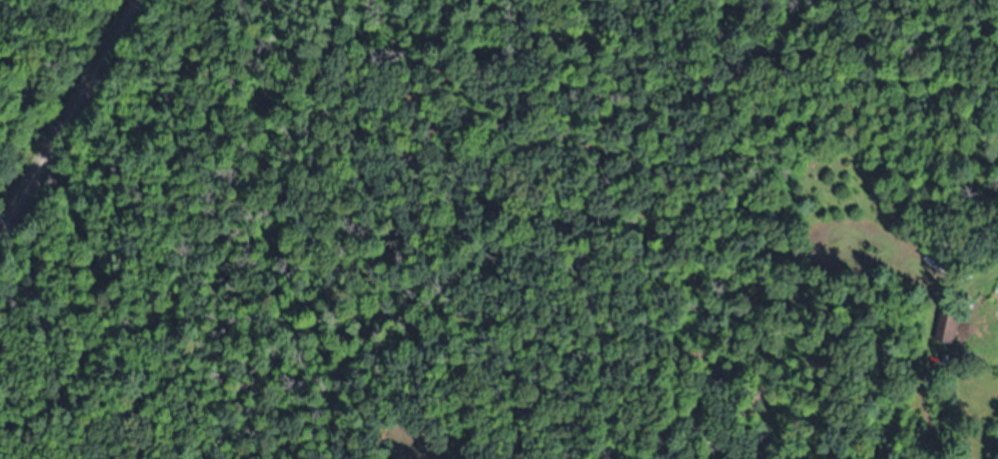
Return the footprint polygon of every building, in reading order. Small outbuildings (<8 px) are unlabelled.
[(936,340),(955,344),(961,316),(942,312),(936,340)]
